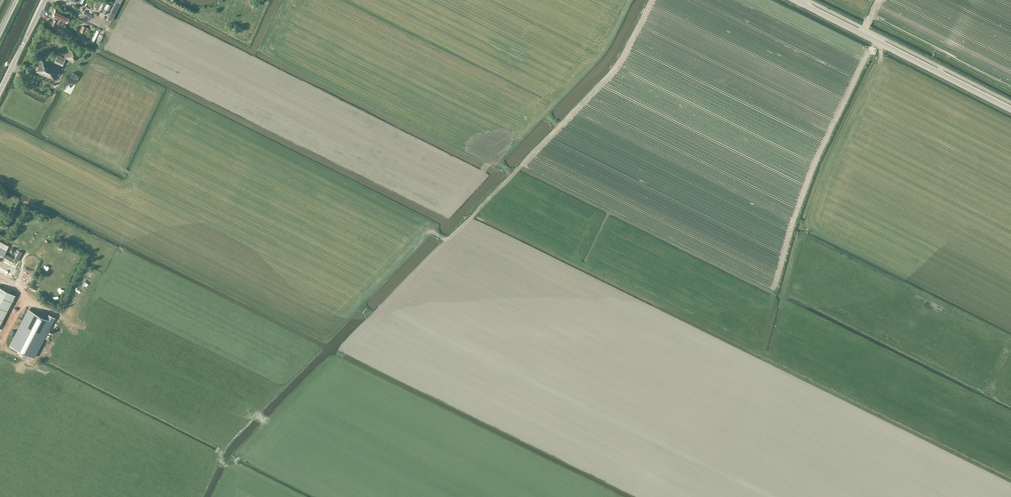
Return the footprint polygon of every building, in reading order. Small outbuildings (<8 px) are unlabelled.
[(95,9),(97,10),(102,12),(103,12),(106,14),(108,11),(110,6),(111,4),(107,3),(102,0),(101,0),(100,0),(95,9)] [(122,0),(117,0),(108,18),(112,20),(122,0)] [(55,10),(53,15),(54,16),(57,17),(61,19),(61,20),(66,22),(69,17),(64,14),(57,11),(55,10)] [(93,15),(84,11),(83,14),(92,19),(93,15)] [(54,19),(52,24),(55,25),(56,23),(58,25),(61,20),(61,19),(57,17),(55,20),(54,19)] [(68,59),(73,61),(78,52),(69,48),(65,57),(68,59)] [(58,55),(55,60),(54,63),(62,66),(66,58),(58,55)] [(56,76),(57,77),(62,67),(42,58),(36,72),(54,80),(56,76)] [(3,257),(5,254),(9,246),(0,241),(0,255),(3,257)] [(3,257),(0,256),(0,273),(12,279),(19,265),(11,261),(12,257),(5,254),(3,257)] [(0,287),(0,325),(15,295),(0,287)] [(21,350),(19,353),(23,355),(24,352),(34,357),(54,317),(48,314),(46,318),(29,309),(10,345),(21,350)]
